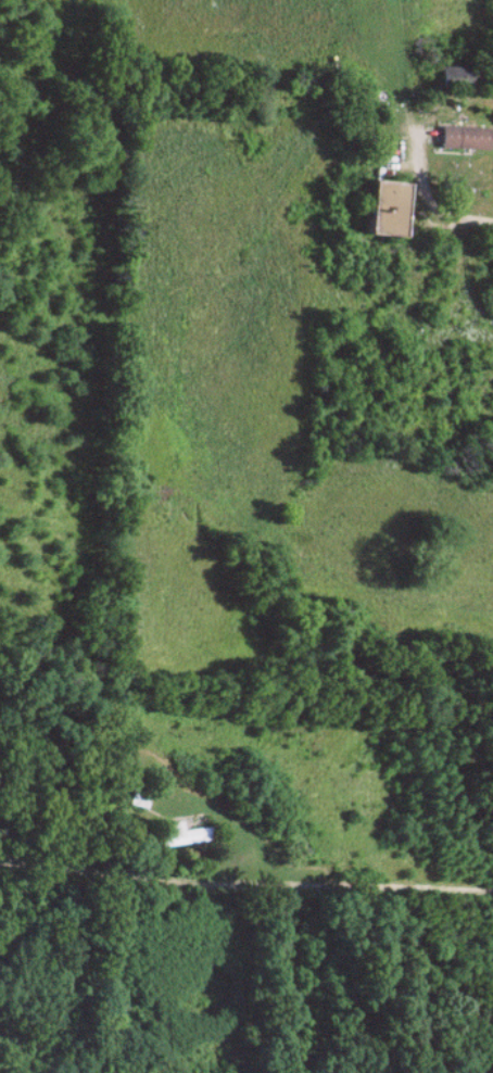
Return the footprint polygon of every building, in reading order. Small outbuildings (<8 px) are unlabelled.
[(443,66),(443,88),(472,88),(472,66),(443,66)] [(491,128),(444,128),(444,149),(491,149),(491,128)] [(407,183),(370,180),(366,233),(402,236),(407,183)] [(128,806),(147,809),(151,790),(132,787),(128,806)] [(171,833),(158,835),(160,847),(216,840),(214,826),(183,830),(182,821),(169,823),(171,833)]
